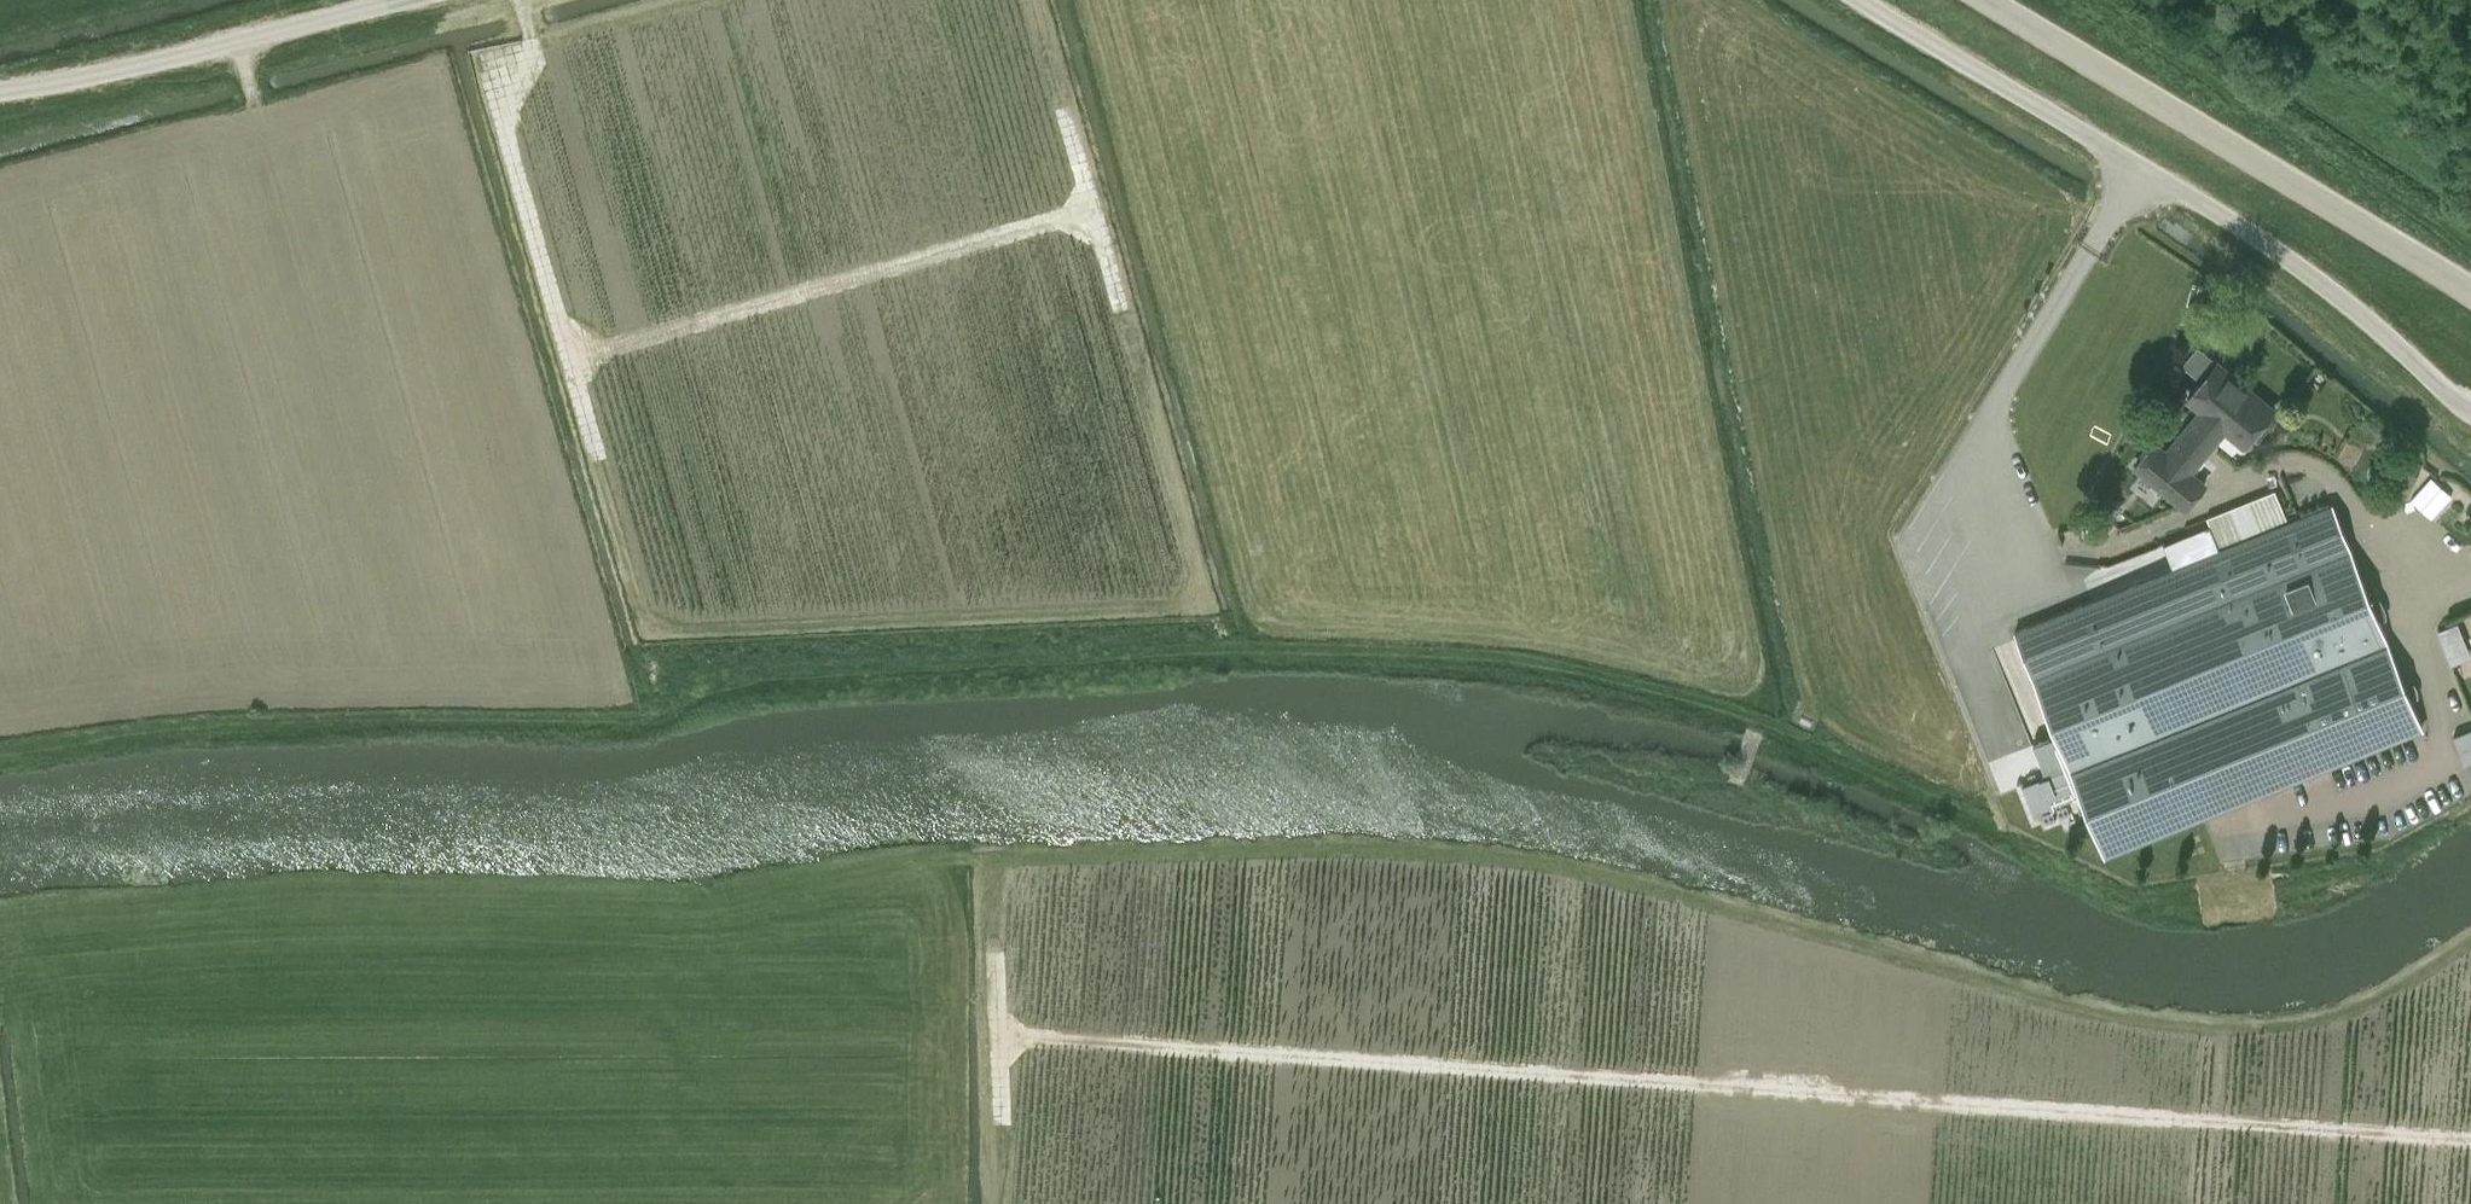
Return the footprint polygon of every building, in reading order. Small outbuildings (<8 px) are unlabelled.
[(2190,473),(2208,451),(2226,430),(2244,445),(2275,407),(2218,360),(2187,398),(2201,409),(2165,452),(2154,443),(2133,467),(2183,509),(2204,484),(2190,473)] [(2219,546),(2287,519),(2276,490),(2208,516),(2211,526),(2219,546)] [(2069,766),(2107,857),(2422,728),(2349,547),(2033,677),(2056,732),(2034,740),(2046,774),(2069,766)] [(2439,631),(2450,658),(2465,651),(2455,624),(2439,631)] [(2454,736),(2465,763),(2470,761),(2470,729),(2454,736)]
